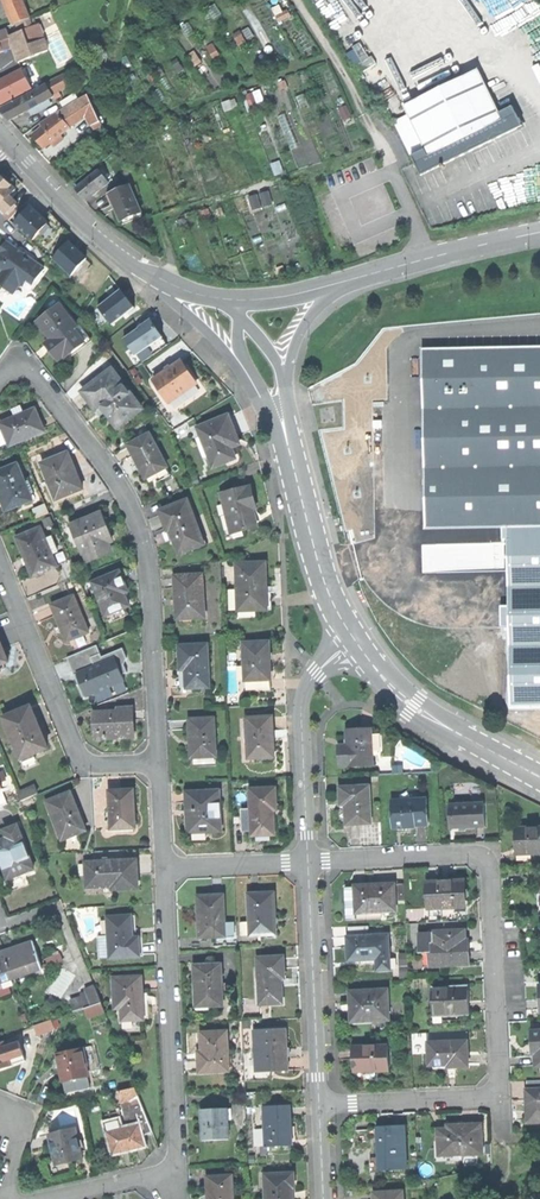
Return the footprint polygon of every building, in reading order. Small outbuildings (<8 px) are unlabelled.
[(16,24),(31,18),(23,0),(5,0),(16,24)] [(16,24),(19,33),(25,31),(34,27),(31,18),(16,24)] [(34,27),(25,31),(30,45),(45,39),(40,25),(34,27)] [(0,32),(0,39),(0,40),(9,36),(7,30),(0,32)] [(19,33),(9,36),(0,40),(4,50),(13,47),(19,62),(49,51),(45,39),(30,45),(25,31),(19,33)] [(350,49),(360,65),(367,60),(357,44),(350,49)] [(355,67),(361,75),(376,65),(371,57),(367,60),(360,65),(355,67)] [(393,121),(421,175),(471,149),(521,124),(512,105),(498,112),(476,68),(403,105),(407,114),(393,121)] [(32,89),(22,69),(0,80),(0,106),(32,89)] [(33,92),(39,104),(50,99),(54,96),(48,84),(33,92)] [(10,119),(32,108),(39,104),(33,92),(1,109),(6,114),(10,119)] [(88,94),(80,99),(82,105),(92,124),(100,120),(88,94)] [(52,104),(50,99),(39,104),(32,108),(34,113),(52,104)] [(79,100),(66,108),(72,116),(82,105),(79,100)] [(66,108),(59,112),(71,127),(77,122),(72,116),(66,108)] [(59,112),(42,123),(44,126),(34,133),(39,140),(44,147),(71,127),(59,112)] [(103,168),(100,170),(109,182),(111,184),(126,172),(112,154),(99,163),(103,168)] [(81,194),(85,200),(109,182),(100,170),(76,189),(81,194)] [(9,196),(15,190),(6,181),(0,176),(0,205),(9,196)] [(116,207),(122,220),(142,212),(130,184),(110,193),(116,207)] [(5,215),(13,208),(17,204),(9,196),(0,205),(0,210),(5,215)] [(51,222),(32,205),(15,223),(34,240),(51,222)] [(90,256),(70,239),(54,258),(74,275),(90,256)] [(0,251),(0,284),(13,294),(21,283),(25,285),(31,277),(37,281),(45,269),(26,256),(21,257),(15,252),(16,251),(10,247),(5,244),(0,251)] [(135,305),(122,288),(99,306),(112,323),(135,305)] [(58,363),(65,357),(90,338),(81,325),(77,328),(59,304),(37,321),(44,332),(50,339),(56,347),(49,352),(58,363)] [(164,336),(152,318),(124,337),(136,355),(164,336)] [(68,362),(94,342),(90,338),(65,357),(68,362)] [(43,344),(49,352),(56,347),(50,339),(43,344)] [(425,347),(427,526),(510,527),(539,526),(539,345),(425,347)] [(151,380),(167,402),(194,382),(185,370),(178,360),(151,380)] [(119,427),(143,408),(114,370),(84,393),(97,409),(103,405),(111,415),(119,427)] [(200,384),(171,403),(175,410),(204,391),(200,384)] [(2,421),(10,443),(43,429),(35,408),(21,414),(2,421)] [(321,424),(334,423),(334,411),(320,411),(321,424)] [(211,465),(233,457),(227,440),(237,436),(233,424),(229,414),(197,426),(200,435),(207,454),(211,465)] [(144,476),(166,464),(149,432),(127,444),(135,459),(144,476)] [(201,456),(207,454),(200,435),(194,437),(201,456)] [(42,463),(55,497),(80,487),(72,469),(66,453),(42,463)] [(4,507),(30,496),(16,463),(0,469),(0,496),(4,507)] [(250,486),(220,497),(234,535),(259,526),(253,510),(258,508),(253,496),(250,486)] [(179,553),(205,544),(189,499),(159,510),(163,523),(167,532),(170,530),(179,553)] [(103,513),(66,527),(73,546),(82,543),(89,561),(112,552),(108,541),(113,539),(108,526),(103,513)] [(510,527),(513,704),(539,704),(539,526),(510,527)] [(26,556),(34,575),(57,566),(52,552),(59,549),(54,538),(46,541),(41,527),(19,536),(26,556)] [(238,608),(267,607),(266,584),(266,561),(237,562),(238,608)] [(98,590),(107,613),(127,605),(122,593),(129,591),(125,582),(121,571),(89,583),(93,592),(98,590)] [(177,615),(204,615),(204,575),(176,575),(177,595),(177,615)] [(59,619),(67,640),(89,631),(75,597),(53,605),(59,619)] [(5,666),(2,660),(8,658),(2,644),(0,639),(0,668),(5,666)] [(116,656),(123,673),(129,671),(125,663),(129,656),(125,646),(104,655),(98,642),(67,656),(84,697),(89,695),(79,672),(116,656)] [(187,688),(209,687),(207,642),(180,643),(180,658),(181,669),(186,669),(187,688)] [(245,682),(270,680),(269,665),(268,643),(243,644),(245,670),(245,682)] [(116,656),(79,672),(89,695),(88,697),(126,681),(123,673),(116,656)] [(245,682),(245,670),(237,670),(239,694),(271,692),(270,680),(245,682)] [(4,718),(26,768),(37,763),(33,754),(48,747),(38,724),(31,707),(4,718)] [(96,739),(134,737),(132,708),(121,709),(121,712),(94,713),(95,724),(96,739)] [(248,757),(275,756),(274,740),(274,716),(248,716),(248,757)] [(193,764),(216,764),(215,718),(187,718),(187,739),(192,739),(192,750),(193,764)] [(339,767),(373,765),(371,729),(347,730),(347,745),(338,746),(339,753),(339,767)] [(403,765),(392,766),(393,773),(403,773),(403,765)] [(350,824),(370,823),(369,787),(340,788),(341,794),(341,803),(349,802),(350,824)] [(18,793),(21,801),(38,794),(36,788),(30,790),(30,788),(18,793)] [(253,837),(275,836),(275,820),(274,809),(278,809),(277,789),(251,789),(252,811),(252,831),(253,837)] [(110,827),(134,826),(133,790),(120,790),(110,790),(110,827)] [(62,840),(86,831),(77,809),(70,792),(47,801),(62,840)] [(221,792),(187,792),(186,811),(190,811),(190,822),(190,831),(221,832),(221,792)] [(450,805),(451,828),(466,827),(485,826),(484,804),(471,804),(471,798),(460,799),(461,805),(450,805)] [(411,826),(428,825),(427,799),(392,801),(393,828),(408,827),(408,826),(411,826)] [(342,824),(350,824),(349,802),(341,803),(342,824)] [(243,832),(252,831),(252,811),(242,811),(243,832)] [(8,879),(25,873),(34,869),(18,827),(5,832),(7,838),(0,841),(0,858),(1,862),(8,879)] [(514,854),(539,853),(539,830),(513,831),(514,846),(514,854)] [(85,864),(86,886),(113,885),(113,890),(139,889),(138,874),(138,862),(85,864)] [(29,884),(25,873),(8,879),(13,891),(29,884)] [(399,899),(407,899),(407,881),(399,881),(399,899)] [(428,909),(465,907),(464,881),(445,882),(427,883),(428,909)] [(356,913),(396,911),(394,884),(372,885),(355,886),(355,890),(356,913)] [(357,919),(356,913),(355,890),(346,890),(347,919),(357,919)] [(250,935),(276,934),(275,915),(274,892),(248,894),(250,922),(250,935)] [(199,917),(200,937),(218,937),(225,936),(225,923),(223,895),(198,896),(199,917)] [(108,935),(110,957),(110,958),(140,957),(139,942),(133,942),(132,930),(132,915),(107,917),(108,935)] [(242,936),(250,935),(250,922),(241,922),(242,936)] [(233,923),(225,923),(225,936),(231,936),(234,936),(233,923)] [(348,927),(349,937),(369,936),(369,926),(348,927)] [(432,965),(468,963),(468,950),(465,950),(465,948),(464,931),(430,932),(431,952),(432,965)] [(419,953),(431,952),(430,932),(418,933),(419,953)] [(100,957),(110,957),(108,935),(98,936),(100,957)] [(349,937),(347,937),(348,949),(348,961),(359,960),(360,966),(377,965),(377,970),(390,969),(388,935),(369,936),(349,937)] [(232,944),(231,936),(225,936),(218,937),(218,945),(232,944)] [(45,968),(36,941),(19,947),(0,953),(0,983),(45,968)] [(260,958),(262,1005),(283,1004),(282,980),(287,980),(287,970),(286,957),(260,958)] [(198,993),(198,1007),(222,1007),(221,964),(193,964),(193,984),(198,984),(198,993)] [(141,977),(114,978),(115,999),(118,999),(119,1008),(122,1008),(122,1020),(143,1019),(142,995),(141,977)] [(85,991),(91,1006),(101,1003),(95,985),(84,989),(85,991)] [(432,987),(433,1013),(443,1013),(443,1015),(470,1014),(469,1000),(469,990),(450,990),(450,987),(432,987)] [(370,1020),(388,1019),(387,990),(347,992),(348,1005),(349,1024),(370,1023),(370,1020)] [(74,1012),(85,1008),(91,1006),(85,991),(81,993),(82,997),(70,1001),(74,1012)] [(85,1008),(88,1017),(104,1011),(101,1003),(91,1006),(85,1008)] [(36,1026),(39,1035),(56,1029),(53,1020),(36,1026)] [(256,1072),(289,1071),(288,1050),(288,1029),(255,1030),(256,1072)] [(199,1072),(228,1071),(227,1032),(201,1033),(202,1052),(198,1052),(199,1062),(199,1072)] [(1,1070),(13,1066),(6,1046),(5,1042),(0,1044),(0,1070),(1,1070)] [(20,1042),(6,1046),(13,1066),(27,1061),(20,1042)] [(468,1042),(453,1043),(454,1065),(454,1068),(469,1068),(468,1042)] [(430,1043),(431,1066),(441,1065),(454,1065),(453,1043),(430,1043)] [(353,1048),(354,1072),(371,1072),(391,1071),(390,1046),(353,1048)] [(84,1048),(57,1054),(61,1071),(64,1083),(89,1077),(86,1067),(88,1066),(84,1048)] [(91,1088),(89,1077),(64,1083),(66,1094),(91,1088)] [(118,1091),(122,1103),(139,1099),(135,1088),(118,1091)] [(529,1124),(539,1123),(539,1091),(528,1091),(529,1106),(529,1124)] [(138,1117),(140,1125),(142,1136),(153,1132),(139,1099),(122,1103),(127,1120),(138,1117)] [(266,1146),(292,1145),(291,1127),(290,1105),(264,1107),(266,1146)] [(202,1126),(202,1140),(229,1139),(228,1108),(201,1109),(202,1126)] [(106,1123),(109,1133),(122,1129),(120,1120),(106,1123)] [(108,1133),(113,1153),(129,1150),(144,1145),(142,1136),(140,1125),(122,1129),(109,1133),(108,1133)] [(439,1156),(484,1156),(484,1125),(462,1125),(462,1130),(451,1130),(438,1130),(439,1156)] [(74,1162),(83,1160),(76,1128),(50,1133),(56,1164),(57,1166),(69,1163),(74,1162)] [(378,1157),(379,1170),(407,1168),(405,1128),(390,1129),(377,1129),(378,1157)] [(379,1173),(379,1170),(378,1157),(369,1157),(370,1174),(379,1173)] [(71,1170),(69,1163),(57,1166),(56,1164),(52,1164),(54,1173),(71,1170)] [(293,1196),(292,1172),(266,1173),(266,1198),(293,1198),(293,1196)] [(211,1198),(235,1198),(235,1179),(207,1179),(207,1188),(207,1195),(211,1195),(211,1198)]
